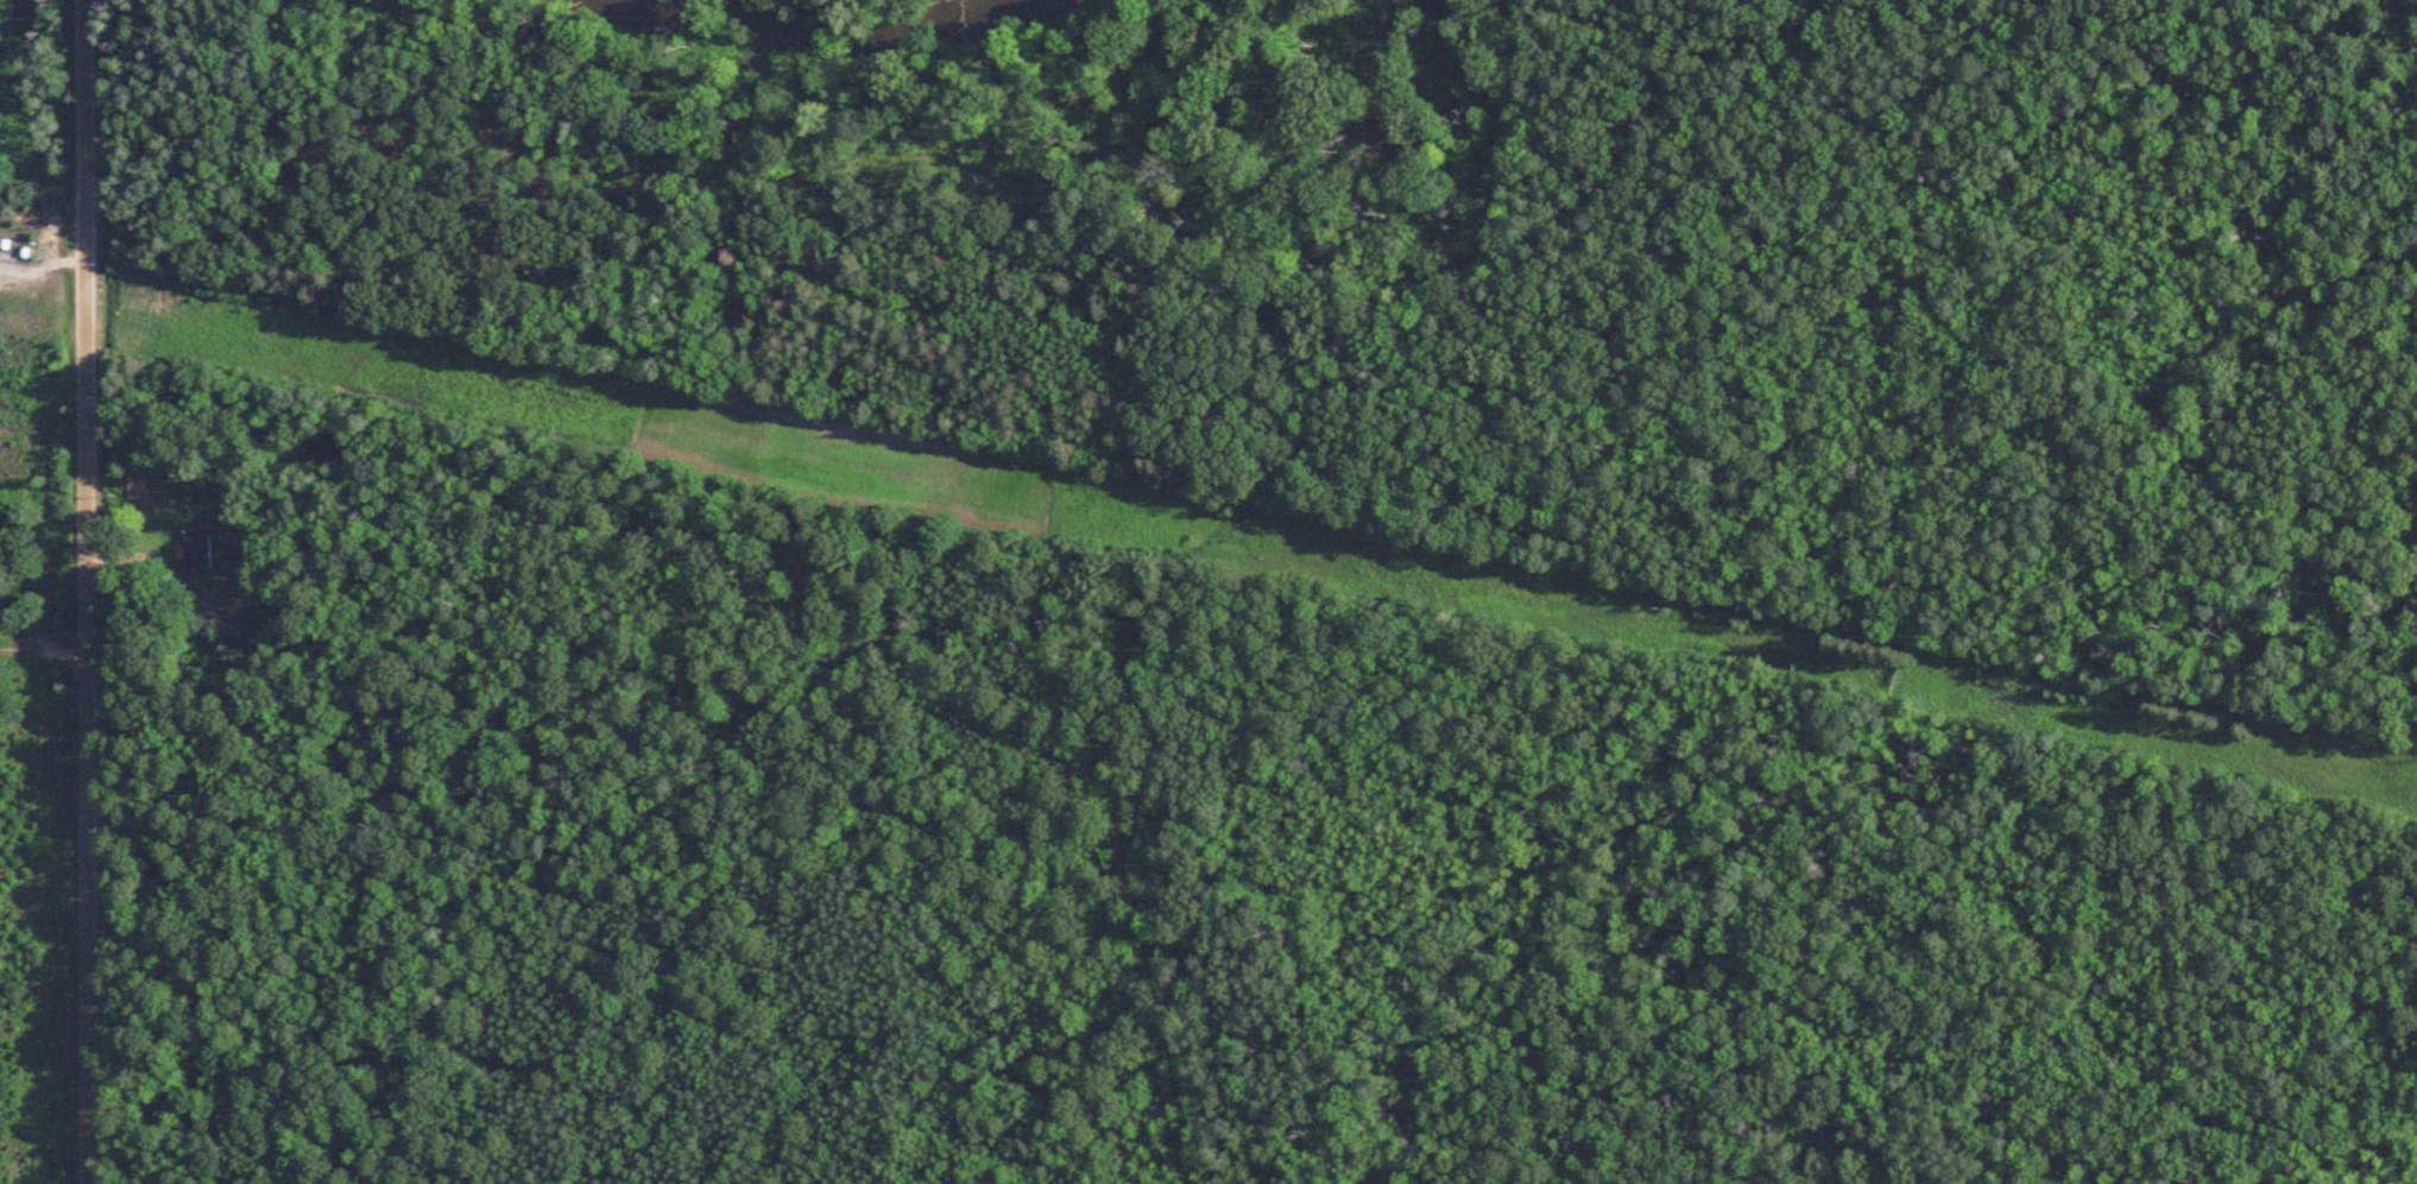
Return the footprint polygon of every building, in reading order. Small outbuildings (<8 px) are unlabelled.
[(182,570),(208,570),(208,534),(182,534),(182,570)]
